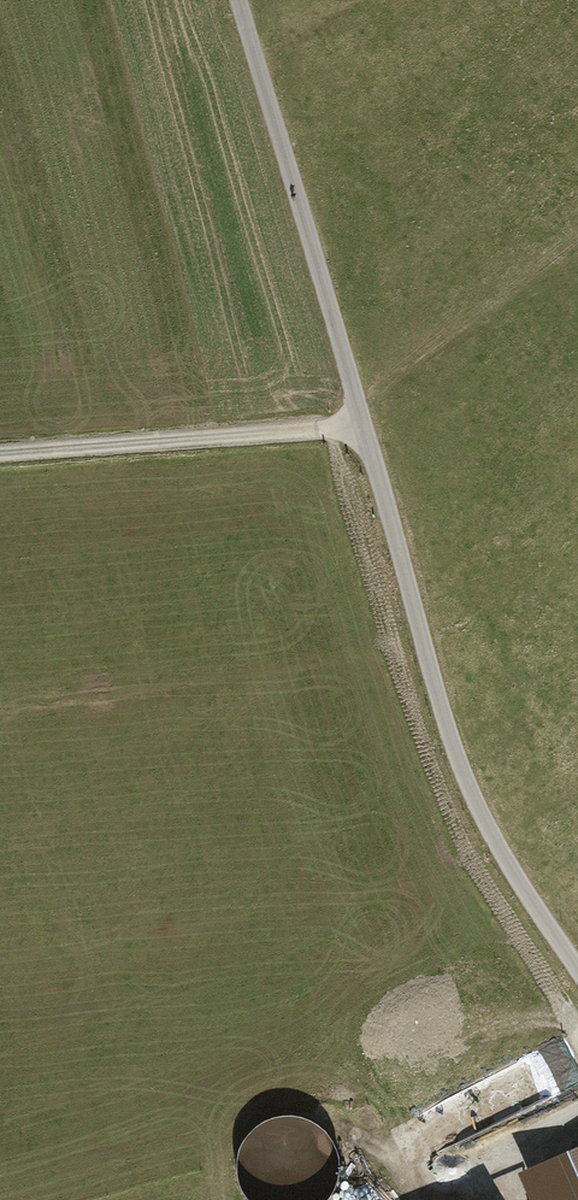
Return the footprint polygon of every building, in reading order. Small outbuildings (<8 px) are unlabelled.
[(326,1194),(335,1164),(322,1131),(294,1115),(262,1118),(240,1137),(232,1170),(247,1199),(319,1199),(326,1194)] [(543,1153),(556,1185),(524,1198),(525,1199),(577,1199),(577,1138),(543,1153)]
